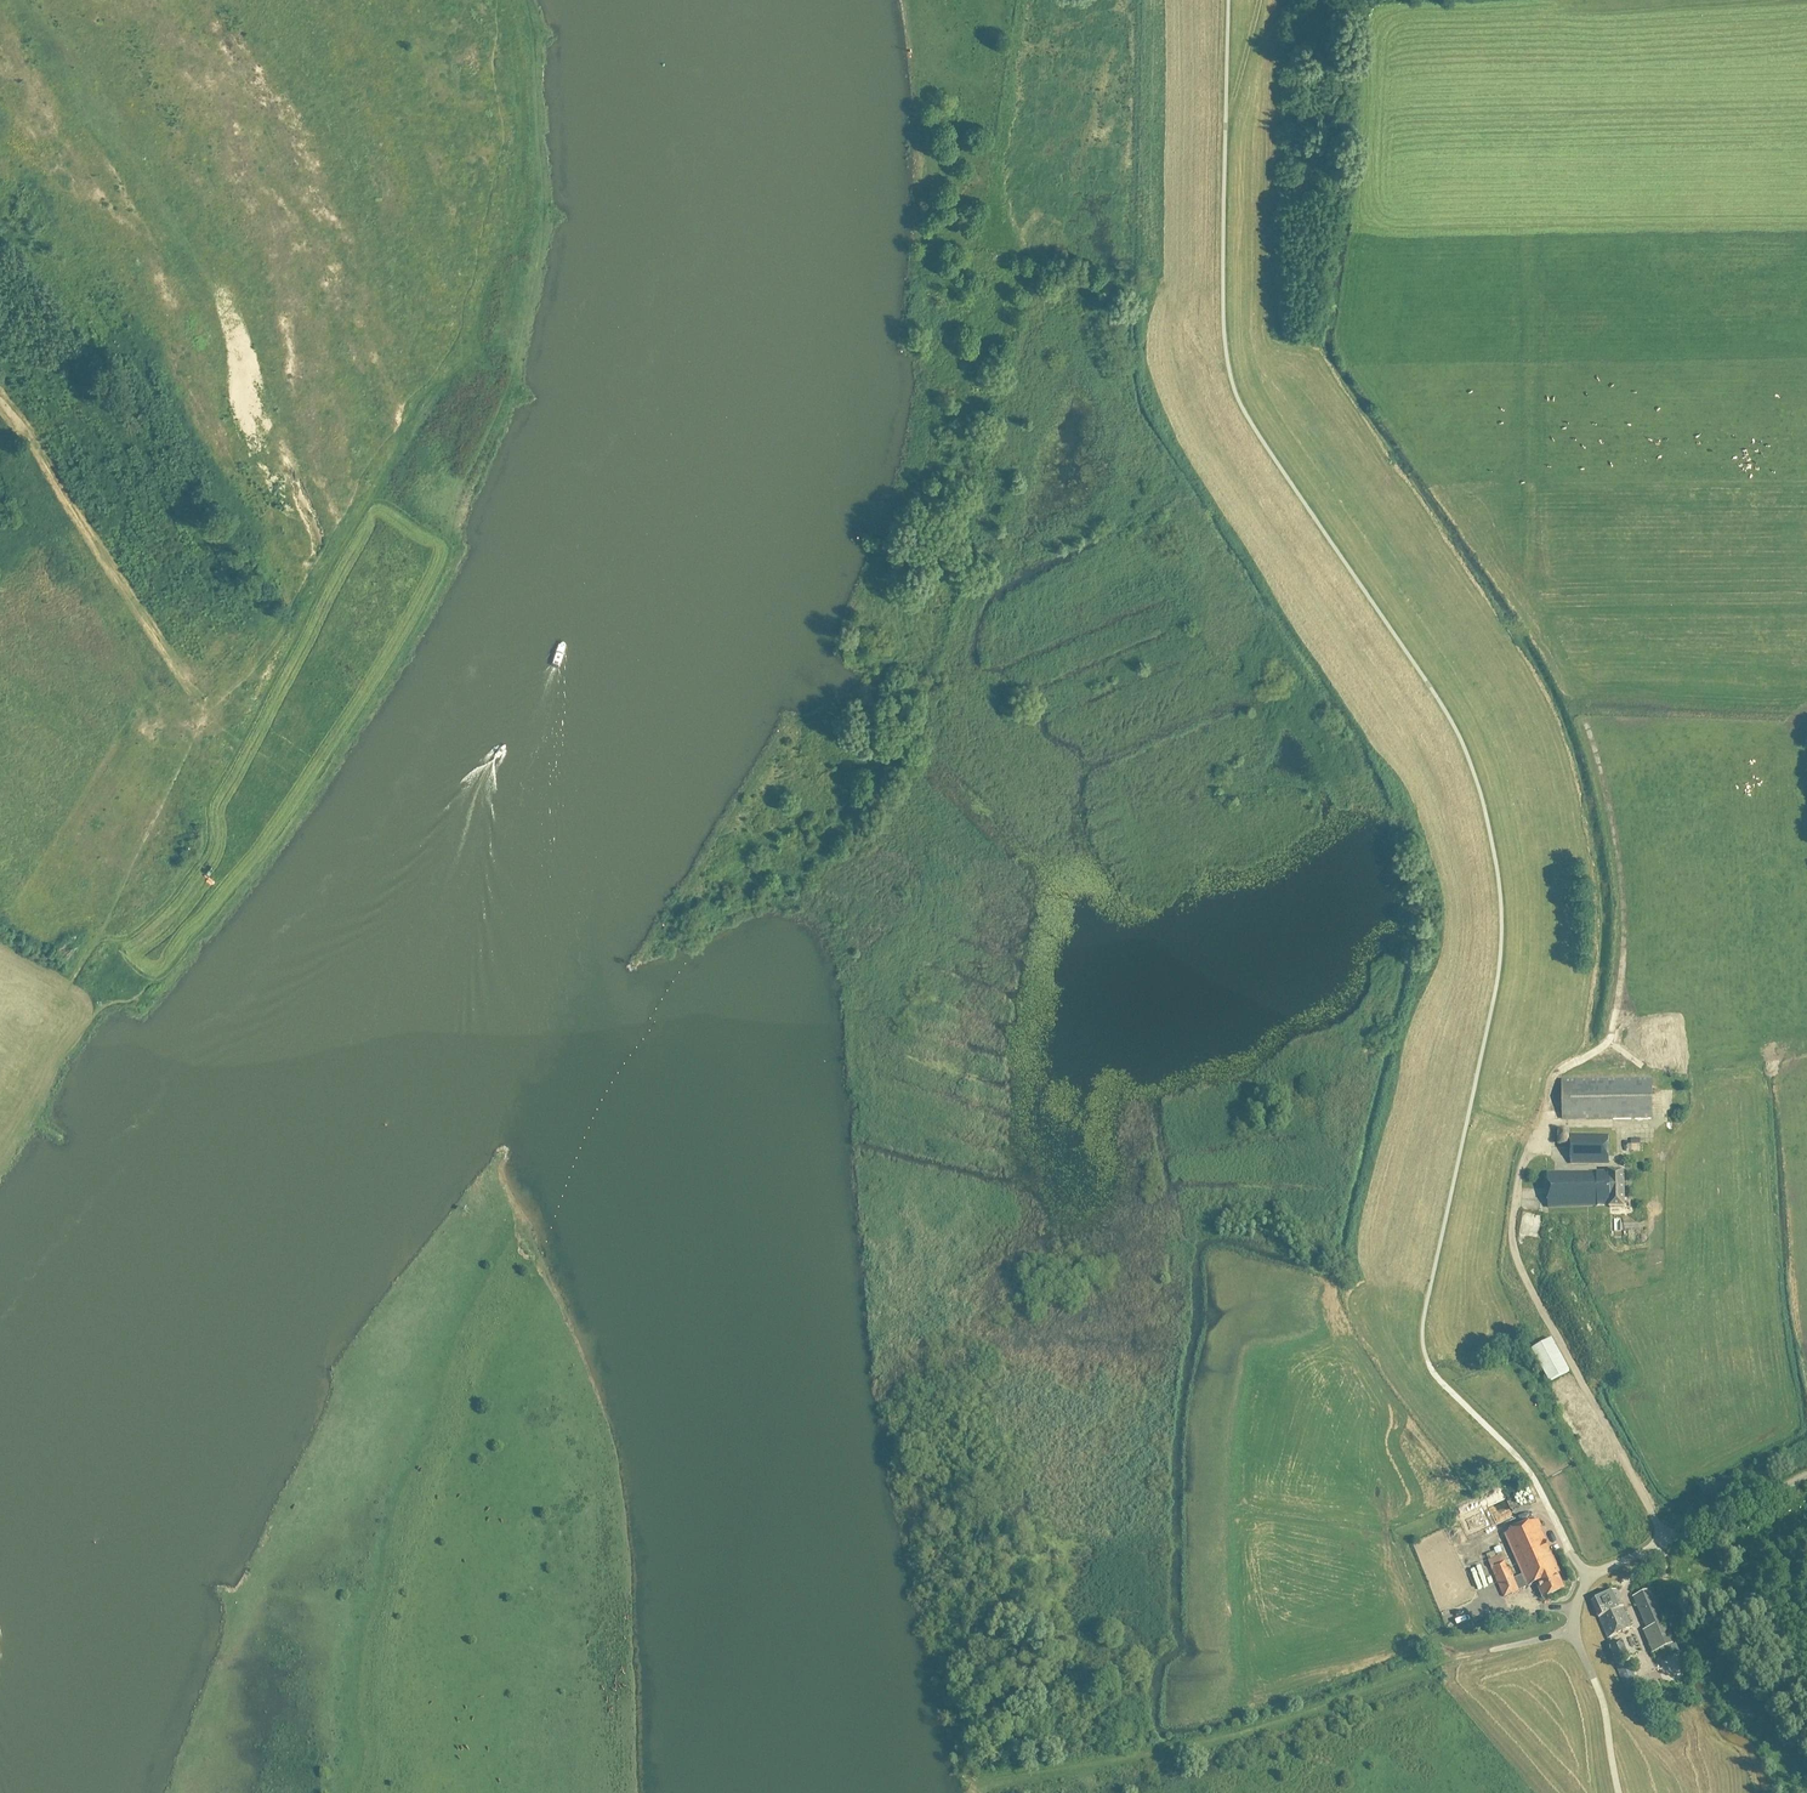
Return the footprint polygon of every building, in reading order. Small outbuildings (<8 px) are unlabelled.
[(22,356),(12,363),(16,368),(26,361),(22,356)] [(1651,1117),(1651,1079),(1562,1080),(1562,1118),(1651,1117)] [(1567,1143),(1568,1129),(1559,1129),(1559,1143),(1567,1143)] [(1609,1161),(1608,1134),(1570,1135),(1570,1163),(1609,1161)] [(1624,1206),(1623,1170),(1608,1171),(1608,1172),(1584,1173),(1586,1206),(1609,1205),(1609,1207),(1624,1206)] [(1569,1371),(1551,1338),(1532,1349),(1550,1381),(1569,1371)] [(1479,1508),(1459,1517),(1465,1530),(1485,1521),(1479,1508)] [(1559,1572),(1539,1527),(1540,1526),(1537,1519),(1505,1533),(1523,1573),(1514,1577),(1509,1567),(1508,1567),(1504,1560),(1490,1566),(1503,1595),(1519,1588),(1519,1587),(1527,1584),(1527,1585),(1528,1584),(1528,1586),(1536,1582),(1543,1598),(1565,1589),(1558,1572),(1559,1572)] [(1679,1653),(1652,1588),(1633,1597),(1646,1629),(1643,1630),(1652,1652),(1661,1649),(1665,1659),(1679,1653)] [(1632,1627),(1616,1591),(1591,1601),(1608,1638),(1632,1627)] [(1628,1658),(1620,1639),(1607,1645),(1614,1663),(1628,1658)] [(1631,1661),(1616,1666),(1624,1690),(1639,1685),(1631,1661)]
